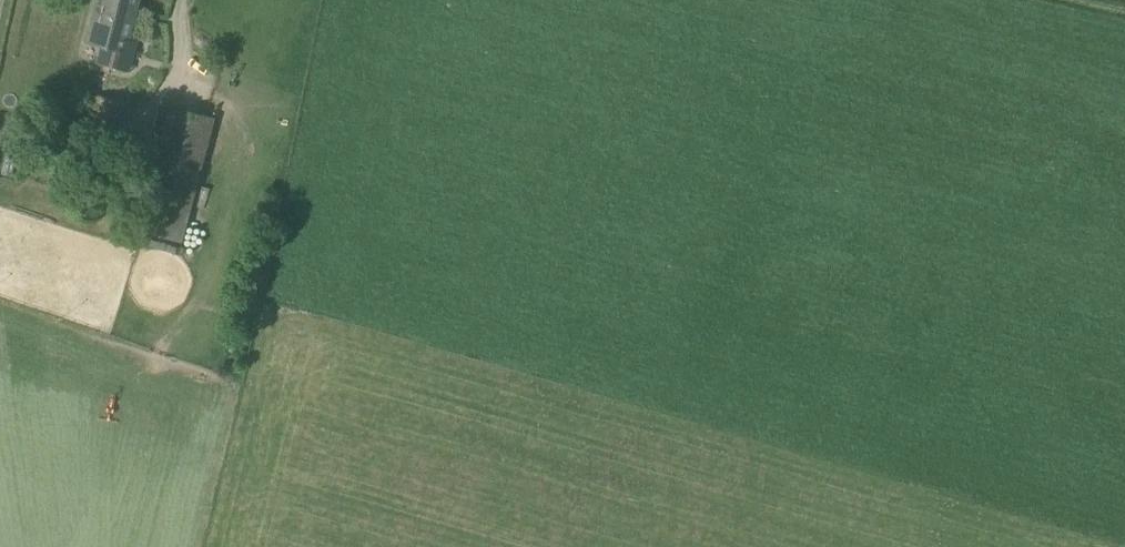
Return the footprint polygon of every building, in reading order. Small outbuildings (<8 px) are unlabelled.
[(136,41),(129,39),(139,0),(98,0),(87,43),(103,47),(99,63),(128,71),(136,41)] [(183,244),(216,118),(170,105),(137,230),(183,244)]
